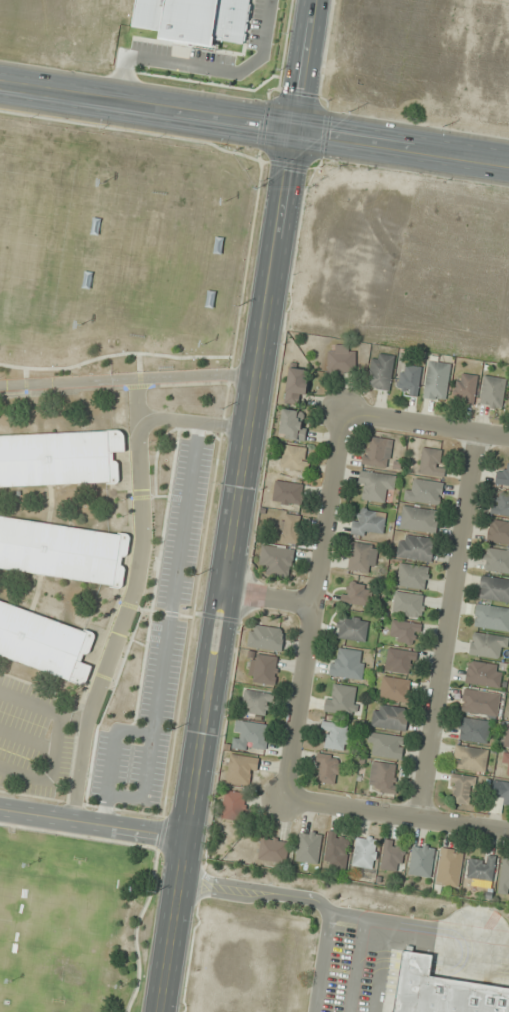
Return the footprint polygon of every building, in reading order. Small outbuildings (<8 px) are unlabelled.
[(355,373),(355,346),(327,346),(327,373),(355,373)] [(396,357),(374,353),(367,386),(388,391),(396,357)] [(447,400),(451,362),(428,360),(425,398),(447,400)] [(418,395),(422,367),(400,364),(397,392),(418,395)] [(285,403),(296,404),(297,395),(306,396),(309,369),(289,367),(285,403)] [(476,374),(454,375),(455,403),(476,403),(476,374)] [(480,405),(502,409),(507,379),(485,375),(480,405)] [(304,441),(308,412),(283,409),(279,437),(304,441)] [(106,482),(0,486),(0,435),(107,431),(107,430),(117,430),(118,430),(119,430),(120,431),(121,432),(122,433),(123,434),(123,435),(124,451),(112,452),(113,460),(115,460),(116,460),(116,461),(117,461),(118,462),(118,464),(118,480),(118,481),(117,482),(116,483),(115,484),(113,484),(106,484),(106,482)] [(389,468),(392,439),(367,436),(363,464),(389,468)] [(282,468),(308,470),(310,448),(284,446),(282,468)] [(421,475),(443,475),(443,448),(421,448),(421,475)] [(508,486),(508,463),(507,473),(497,472),(496,485),(508,486)] [(396,474),(361,472),(359,500),(385,502),(385,493),(395,494),(396,474)] [(413,488),(407,487),(404,500),(440,505),(443,483),(414,478),(413,488)] [(303,483),(275,482),(274,503),(302,504),(303,483)] [(495,493),(492,514),(508,516),(508,495),(495,493)] [(400,527),(436,533),(440,512),(404,506),(400,527)] [(385,512),(354,510),(353,535),(384,536),(385,512)] [(300,542),(300,515),(281,515),(281,542),(300,542)] [(109,585),(0,568),(0,516),(117,534),(117,532),(118,532),(127,533),(128,534),(129,535),(129,536),(129,538),(127,553),(127,554),(126,556),(125,556),(124,557),(123,557),(121,557),(121,560),(121,563),(121,565),(122,565),(124,566),(124,567),(125,568),(122,585),(121,587),(120,588),(119,589),(118,589),(116,588),(109,587),(109,585)] [(489,520),(487,542),(508,544),(508,522),(489,520)] [(432,561),(434,538),(400,535),(398,557),(432,561)] [(369,565),(376,565),(378,545),(351,542),(348,570),(368,572),(369,565)] [(294,547),(262,544),(259,571),(291,575),(294,547)] [(487,546),(484,570),(508,573),(508,549),(487,546)] [(429,567),(399,564),(397,586),(426,589),(429,567)] [(481,576),(479,599),(508,602),(508,579),(481,576)] [(374,589),(349,580),(342,599),(367,608),(374,589)] [(423,593),(394,594),(395,617),(424,615),(423,593)] [(68,680),(0,655),(0,600),(83,631),(83,629),(84,629),(93,632),(93,633),(94,634),(94,636),(94,638),(89,652),(88,653),(87,654),(85,654),(84,654),(83,654),(80,661),(92,666),(87,680),(86,681),(84,683),(83,684),(81,685),(79,685),(76,684),(68,681),(68,680)] [(477,604),(474,627),(508,631),(508,608),(477,604)] [(366,641),(368,619),(340,616),(338,639),(366,641)] [(390,639),(418,644),(421,624),(393,619),(390,639)] [(249,648),(282,650),(283,628),(250,626),(249,648)] [(508,637),(473,632),(469,654),(505,660),(508,637)] [(365,651),(334,648),(331,676),(363,679),(365,651)] [(413,674),(416,652),(388,648),(385,670),(413,674)] [(275,685),(279,657),(252,653),(248,681),(275,685)] [(503,664),(468,661),(466,684),(500,687),(503,664)] [(410,703),(414,681),(384,676),(380,698),(410,703)] [(355,716),(359,687),(330,684),(326,711),(355,716)] [(500,715),(501,691),(463,689),(462,713),(500,715)] [(272,715),(273,692),(244,690),(243,713),(272,715)] [(372,726),(406,731),(409,709),(375,703),(372,726)] [(490,721),(461,718),(458,740),(488,743),(490,721)] [(236,749),(266,751),(268,724),(238,722),(236,749)] [(352,723),(322,723),(322,738),(325,738),(325,749),(352,749),(352,723)] [(404,756),(404,734),(369,734),(369,756),(404,756)] [(453,767),(485,773),(489,750),(456,745),(453,767)] [(314,780),(337,784),(343,757),(320,753),(314,780)] [(258,781),(254,755),(228,759),(232,785),(258,781)] [(370,789),(394,792),(397,764),(373,762),(370,789)] [(475,776),(452,774),(450,802),(473,804),(475,776)] [(501,781),(498,803),(508,805),(508,782),(501,781)] [(244,821),(247,792),(225,790),(222,819),(244,821)] [(299,863),(321,861),(319,831),(297,833),(299,863)] [(349,839),(340,838),(340,832),(328,831),(324,867),(346,869),(349,839)] [(354,867),(374,869),(377,838),(357,836),(354,867)] [(260,860),(287,861),(289,840),(261,838),(260,860)] [(400,872),(408,845),(388,839),(380,867),(400,872)] [(431,878),(435,847),(414,844),(409,874),(431,878)] [(436,884),(458,887),(463,850),(441,847),(436,884)] [(495,856),(485,856),(485,860),(468,860),(468,886),(495,886),(495,856)] [(508,893),(508,858),(503,858),(499,892),(508,893)] [(431,974),(508,986),(508,1011),(391,1011),(401,948),(434,953),(431,974)]
